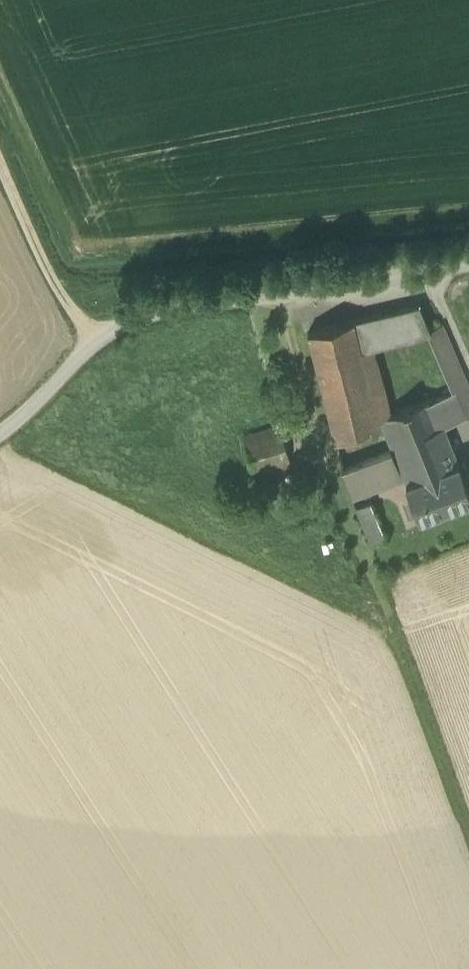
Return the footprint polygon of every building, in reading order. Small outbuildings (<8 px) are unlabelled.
[(418,304),(395,310),(405,339),(427,333),(430,332),(429,330),(418,304)] [(395,310),(382,313),(391,342),(405,339),(395,310)] [(374,347),(391,342),(382,313),(308,332),(335,440),(379,423),(360,350),(374,347)] [(442,324),(429,330),(430,332),(427,333),(444,370),(459,363),(442,324)] [(391,413),(374,347),(360,350),(379,423),(382,422),(381,417),(391,413)] [(468,385),(459,363),(444,370),(454,392),(468,385)] [(468,385),(454,392),(434,400),(443,425),(468,414),(468,386),(468,385)] [(458,463),(443,425),(434,400),(433,398),(391,413),(381,417),(382,422),(393,449),(404,479),(406,482),(458,463)] [(244,441),(253,471),(290,459),(281,429),(244,441)] [(358,447),(363,459),(383,451),(379,439),(358,447)] [(351,498),(404,479),(393,449),(342,468),(346,482),(351,498)] [(414,505),(419,517),(468,498),(468,493),(458,463),(406,482),(414,505)] [(356,508),(372,545),(387,539),(371,501),(356,508)] [(412,520),(419,517),(414,505),(407,508),(412,520)]
